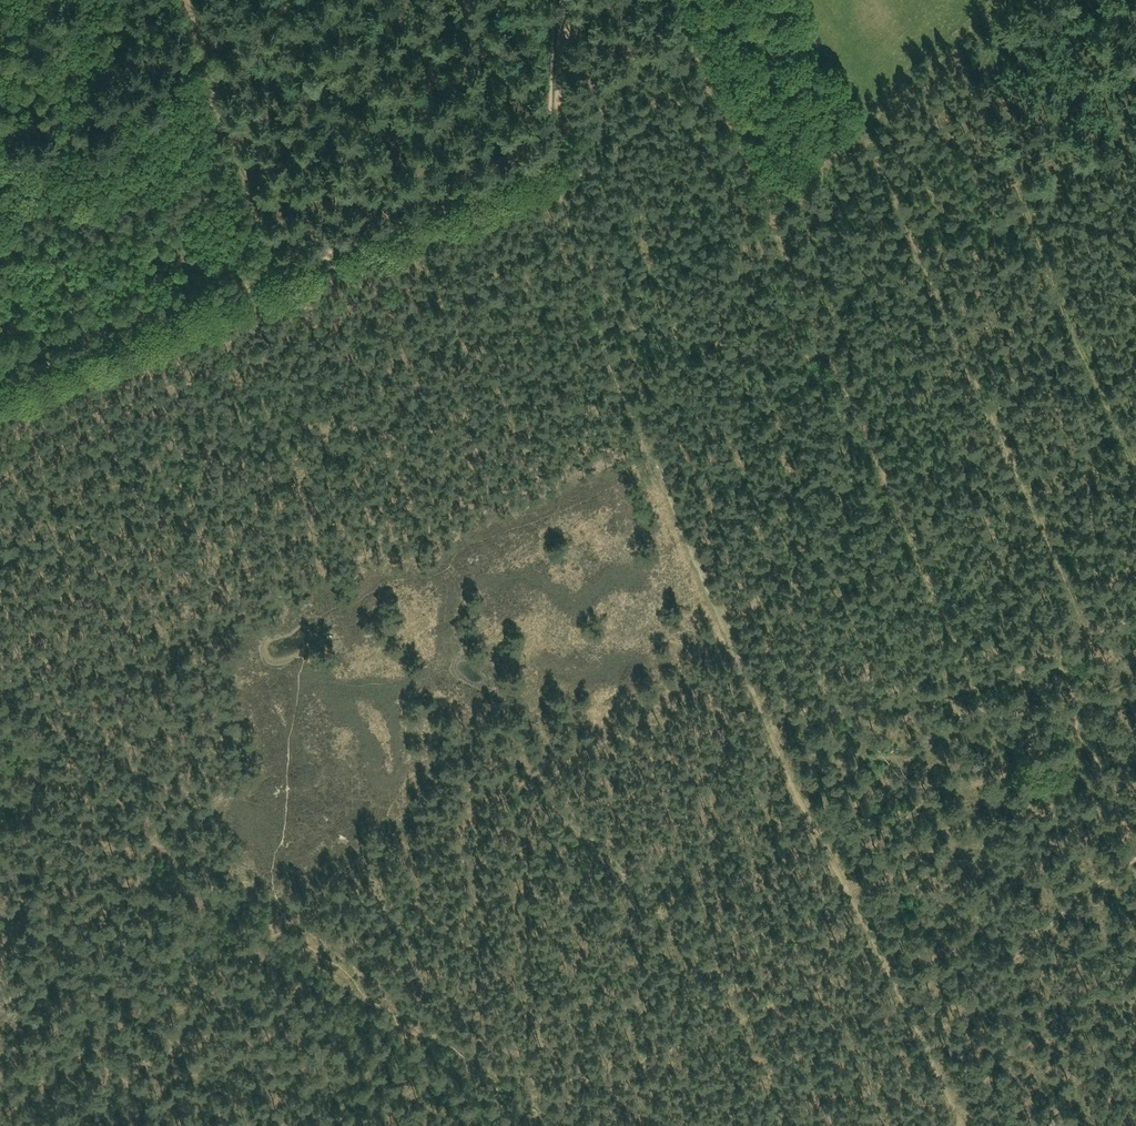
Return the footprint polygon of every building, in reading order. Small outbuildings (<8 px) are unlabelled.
[(1022,520),(1030,517),(1026,505),(1018,508),(1022,520)]
